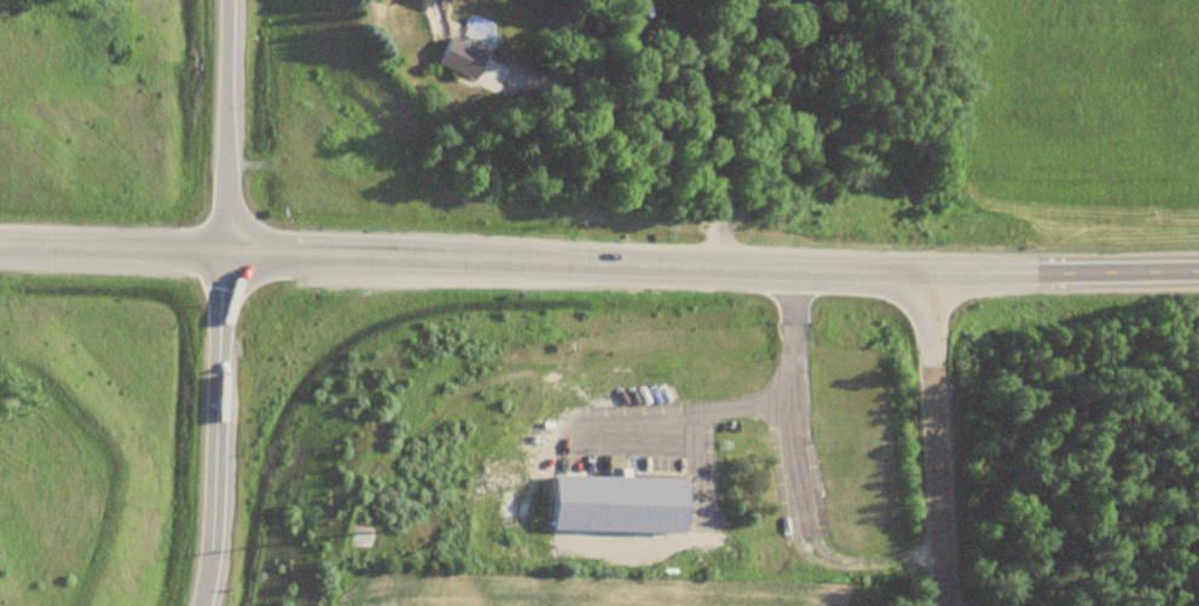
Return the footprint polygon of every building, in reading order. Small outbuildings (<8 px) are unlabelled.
[(483,51),(447,36),(435,66),(470,81),(483,51)] [(576,471),(588,497),(601,492),(625,547),(643,539),(650,553),(674,543),(642,470),(617,481),(607,458),(576,471)]
